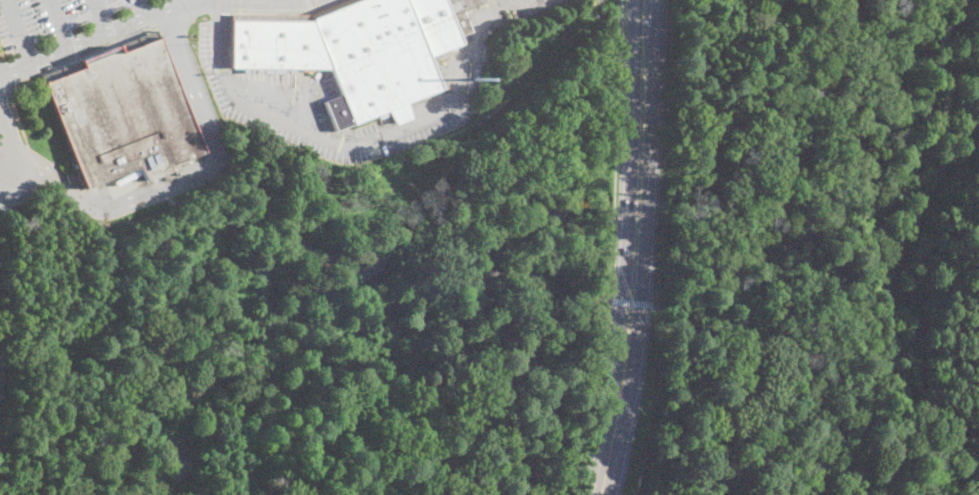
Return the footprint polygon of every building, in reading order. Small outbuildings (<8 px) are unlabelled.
[(310,15),(347,0),(490,0),(463,11),(472,32),(460,37),(462,43),(429,57),(441,88),(407,103),(412,119),(397,124),(390,109),(336,131),(324,102),(342,95),(331,68),(231,68),(231,14),(310,15)] [(42,83),(77,69),(74,62),(114,46),(116,52),(158,35),(204,150),(168,164),(170,169),(146,179),(138,165),(84,187),(42,83)]
